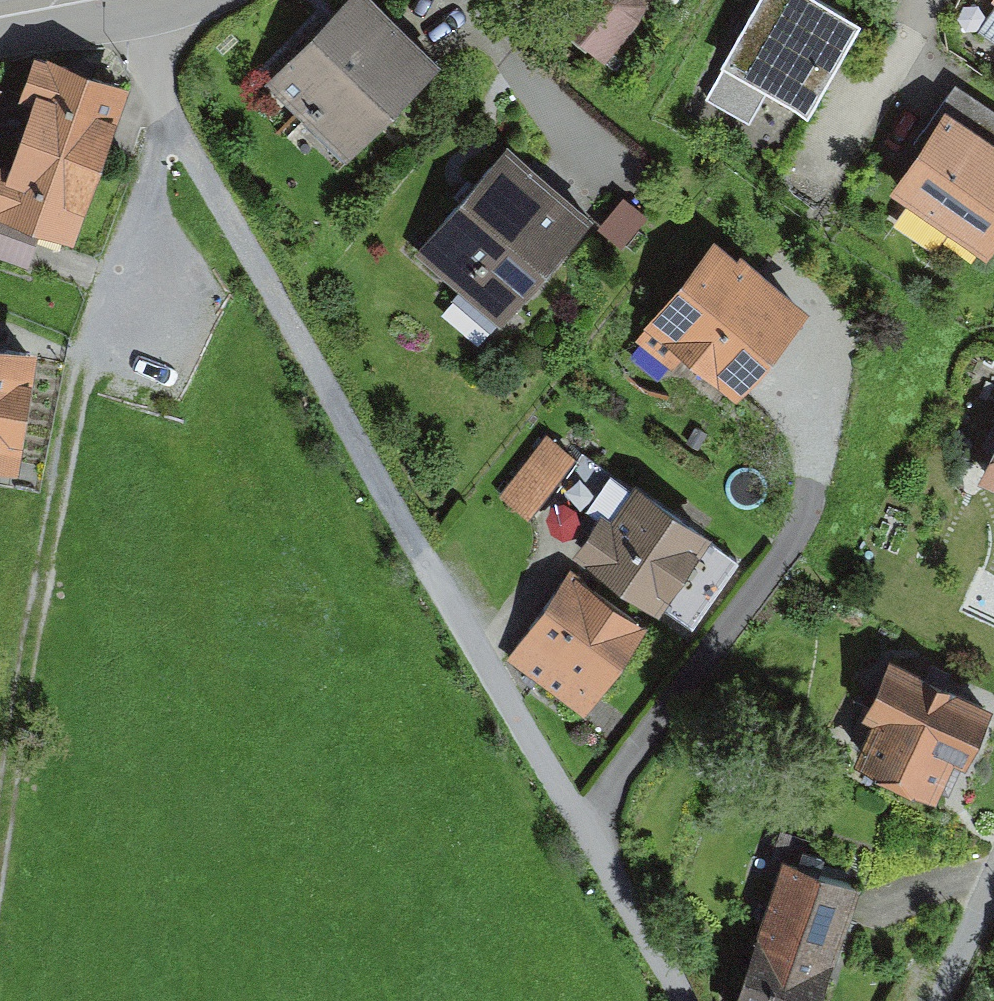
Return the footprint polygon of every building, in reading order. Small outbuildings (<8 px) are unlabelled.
[(369,0),(351,0),(267,85),(346,162),(438,68),(369,0)] [(549,22),(603,64),(645,9),(643,0),(567,0),(549,22)] [(801,0),(770,0),(712,102),(752,124),(767,99),(808,122),(859,33),(801,0)] [(33,108),(21,147),(99,175),(129,93),(34,61),(19,103),(33,108)] [(993,148),(993,114),(954,87),(938,110),(946,115),(993,148)] [(946,115),(889,196),(985,262),(993,249),(993,148),(946,115)] [(594,222),(507,146),(412,253),(460,296),(455,302),(494,336),(594,222)] [(21,147),(13,169),(0,165),(0,222),(41,236),(73,248),(99,175),(21,147)] [(623,201),(599,231),(623,250),(647,220),(623,201)] [(0,222),(0,260),(28,271),(41,236),(0,222)] [(736,262),(716,246),(636,342),(672,371),(682,359),(738,405),(812,316),(740,258),(736,262)] [(0,351),(0,473),(13,476),(35,357),(0,351)] [(695,428),(686,443),(698,451),(707,435),(695,428)] [(545,436),(499,497),(529,519),(575,458),(545,436)] [(981,480),(993,486),(993,455),(981,480)] [(737,564),(611,481),(589,514),(601,521),(577,558),(589,567),(585,573),(658,622),(665,612),(693,630),(737,564)] [(571,574),(509,661),(586,716),(648,629),(571,574)] [(989,715),(893,670),(867,726),(879,731),(864,764),(937,798),(953,765),(963,770),(989,715)] [(788,866),(741,1000),(818,1000),(857,890),(788,866)]
